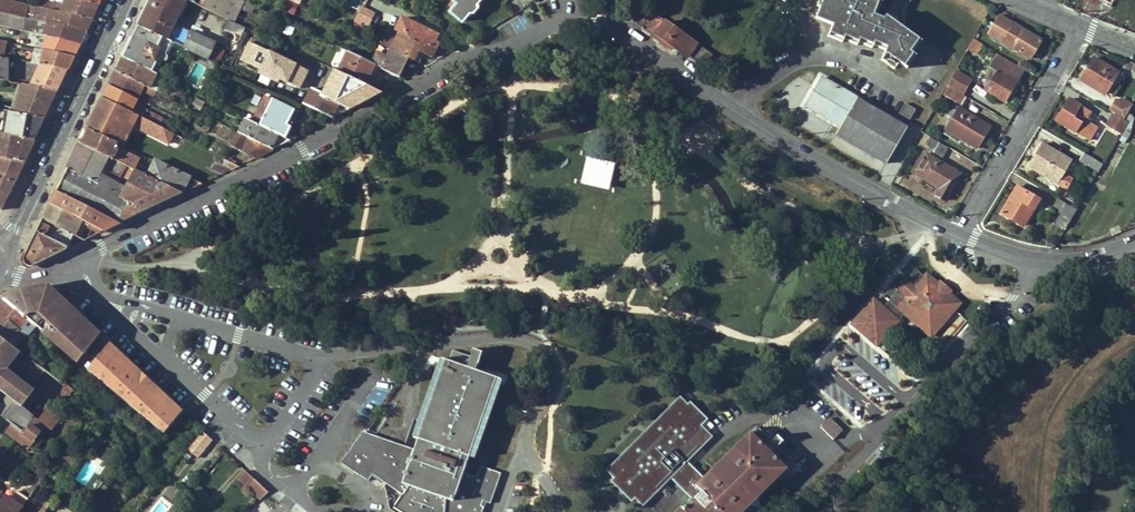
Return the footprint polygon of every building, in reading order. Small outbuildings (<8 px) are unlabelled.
[(39,7),(5,0),(0,0),(0,13),(86,31),(89,26),(92,19),(43,8),(42,8),(39,7)] [(43,8),(92,19),(96,11),(99,4),(81,0),(66,0),(64,5),(52,2),(52,3),(45,2),(43,8)] [(187,0),(150,0),(149,3),(146,9),(175,23),(187,0)] [(253,13),(256,7),(242,0),(189,0),(235,21),(242,7),(253,13)] [(462,21),(469,12),(471,14),(478,5),(476,4),(479,0),(453,0),(450,4),(454,8),(450,11),(462,21)] [(887,15),(884,18),(878,16),(884,2),(880,0),(824,0),(816,18),(833,25),(828,36),(842,42),(844,39),(857,45),(859,42),(872,48),(874,45),(886,50),(882,60),(894,69),(899,63),(907,68),(917,56),(913,53),(923,41),(906,29),(887,15)] [(887,15),(906,29),(903,10),(911,0),(897,0),(887,15)] [(289,1),(285,11),(294,15),(299,5),(289,1)] [(408,9),(413,13),(420,5),(415,1),(408,9)] [(216,43),(175,23),(146,9),(138,25),(172,42),(208,59),(216,43)] [(643,29),(671,48),(673,46),(702,66),(711,53),(672,25),(653,12),(643,29)] [(46,36),(80,44),(84,37),(86,31),(0,13),(0,26),(46,36)] [(510,21),(516,33),(533,25),(526,13),(510,21)] [(989,33),(1031,59),(1042,41),(999,15),(989,33)] [(432,47),(435,40),(438,35),(402,17),(396,29),(400,31),(432,47)] [(245,28),(230,20),(226,28),(241,35),(245,28)] [(122,57),(152,71),(158,59),(163,62),(164,61),(166,60),(167,59),(168,57),(167,55),(166,53),(172,42),(138,25),(129,44),(122,57)] [(419,51),(432,57),(436,48),(432,47),(400,31),(391,49),(407,57),(413,60),(414,60),(419,51)] [(46,36),(43,50),(74,57),(77,51),(80,44),(46,36)] [(268,53),(271,48),(250,39),(239,64),(278,82),(280,78),(285,66),(266,58),(268,53)] [(970,39),(966,51),(978,55),(982,43),(970,39)] [(5,42),(0,41),(0,57),(7,58),(9,59),(10,53),(4,52),(5,42)] [(407,57),(391,49),(382,67),(398,75),(407,57)] [(74,57),(43,50),(42,56),(34,54),(33,63),(39,65),(68,70),(71,64),(74,57)] [(363,83),(368,73),(371,74),(376,65),(348,51),(338,71),(363,83)] [(985,89),(1005,101),(1024,70),(995,52),(992,57),(995,59),(990,67),(992,67),(998,72),(992,81),(991,80),(985,89)] [(285,66),(280,78),(299,87),(307,71),(268,53),(266,58),(285,66)] [(118,65),(116,70),(150,88),(157,73),(152,71),(122,57),(118,65)] [(1117,71),(1095,57),(1081,79),(1104,93),(1109,86),(1111,87),(1114,83),(1112,81),(1117,71)] [(157,73),(163,62),(158,59),(152,71),(157,73)] [(39,65),(32,81),(29,86),(58,91),(62,83),(68,70),(39,65)] [(992,81),(998,72),(992,67),(986,77),(991,80),(992,81)] [(972,79),(957,69),(948,85),(963,94),(972,79)] [(155,90),(150,88),(116,70),(112,78),(109,83),(138,98),(142,89),(146,92),(149,94),(152,96),(155,90)] [(338,71),(334,70),(322,93),(320,96),(350,109),(381,92),(366,85),(363,83),(338,71)] [(366,85),(371,74),(368,73),(363,83),(366,85)] [(21,85),(23,85),(24,80),(25,76),(14,74),(12,83),(21,85)] [(815,90),(818,92),(810,107),(842,125),(836,135),(886,164),(907,127),(822,78),(815,90)] [(133,107),(138,98),(109,83),(105,91),(102,97),(137,115),(140,116),(159,126),(163,118),(147,110),(144,114),(133,107)] [(23,85),(21,85),(14,113),(45,119),(52,104),(58,91),(29,86),(23,85)] [(967,97),(949,87),(945,94),(962,104),(967,97)] [(333,118),(350,109),(320,96),(322,93),(313,88),(304,104),(333,118)] [(807,105),(810,107),(818,92),(815,90),(807,105)] [(128,117),(134,120),(137,115),(102,97),(95,113),(88,127),(116,141),(118,137),(128,117)] [(197,98),(192,107),(200,111),(205,103),(197,98)] [(1090,111),(1070,98),(1057,119),(1089,139),(1098,127),(1089,121),(1090,120),(1087,117),(1090,111)] [(1124,118),(1127,112),(1132,104),(1122,98),(1120,102),(1115,98),(1109,109),(1124,118)] [(265,99),(254,122),(260,125),(271,102),(265,99)] [(260,125),(286,138),(292,127),(287,124),(295,110),(272,99),(271,102),(260,125)] [(915,109),(906,104),(900,113),(909,119),(915,109)] [(945,128),(977,147),(990,126),(955,105),(949,115),(952,117),(945,128)] [(40,129),(45,119),(14,113),(7,111),(5,123),(6,123),(18,125),(16,138),(33,142),(40,129)] [(1125,129),(1130,132),(1134,117),(1127,112),(1124,118),(1128,121),(1128,122),(1124,128),(1125,129)] [(1124,128),(1128,122),(1113,114),(1107,124),(1121,133),(1124,128)] [(135,126),(177,148),(183,138),(159,126),(140,116),(135,126)] [(118,137),(123,140),(134,120),(128,117),(118,137)] [(273,150),(291,140),(286,138),(260,125),(254,122),(245,118),(238,132),(273,149),(273,150)] [(18,125),(6,123),(4,135),(16,138),(18,125)] [(113,147),(116,141),(88,127),(84,136),(80,143),(133,168),(137,160),(113,147)] [(1122,135),(1127,138),(1130,132),(1125,129),(1122,135)] [(273,149),(238,132),(231,145),(239,150),(248,154),(257,158),(273,150),(273,149)] [(4,135),(0,134),(0,158),(24,162),(29,151),(33,142),(16,138),(4,135)] [(949,147),(931,137),(927,144),(934,149),(932,151),(943,157),(949,147)] [(146,211),(184,194),(147,175),(133,168),(80,143),(75,153),(72,159),(86,166),(81,176),(146,211)] [(1070,160),(1043,143),(1029,165),(1065,187),(1070,178),(1062,173),(1070,160)] [(248,154),(239,150),(236,155),(245,159),(248,154)] [(911,171),(918,175),(923,168),(919,166),(926,153),(923,151),(911,171)] [(1080,160),(1098,171),(1102,163),(1084,152),(1080,160)] [(919,166),(923,168),(918,175),(940,188),(936,195),(945,200),(961,174),(926,153),(919,166)] [(19,173),(21,168),(24,162),(0,158),(0,167),(19,173)] [(120,224),(146,211),(81,176),(86,166),(72,159),(64,176),(56,191),(120,224)] [(240,167),(224,159),(221,164),(234,170),(240,167)] [(204,184),(155,160),(147,175),(184,194),(190,182),(199,187),(204,184)] [(14,183),(16,178),(19,173),(0,167),(0,177),(14,183)] [(8,196),(11,189),(14,183),(0,177),(0,193),(8,196)] [(199,187),(190,182),(184,194),(199,187)] [(1037,199),(1016,187),(1001,212),(1022,225),(1037,199)] [(102,232),(120,224),(56,191),(53,198),(50,205),(102,232)] [(1076,209),(1057,198),(1051,208),(1060,213),(1055,222),(1065,228),(1076,209)] [(43,219),(74,235),(84,241),(102,232),(50,205),(46,212),(43,219)] [(33,266),(65,250),(74,235),(43,219),(32,241),(23,258),(23,261),(24,263),(26,265),(28,266),(30,266),(33,266)] [(912,290),(924,276),(916,269),(907,279),(904,277),(901,281),(912,290)] [(939,323),(941,324),(955,309),(960,303),(948,292),(944,293),(939,289),(938,284),(927,274),(924,276),(912,290),(901,281),(896,287),(899,290),(890,301),(893,303),(887,310),(884,307),(880,304),(879,307),(859,329),(879,347),(884,341),(882,339),(881,333),(886,326),(893,326),(895,328),(906,315),(919,326),(921,324),(939,323)] [(939,289),(944,293),(948,292),(951,290),(940,281),(938,284),(939,289)] [(4,297),(3,299),(36,326),(78,362),(96,338),(44,288),(41,286),(20,290),(14,298),(16,299),(12,304),(4,297)] [(96,338),(100,333),(53,289),(41,286),(44,288),(96,338)] [(16,299),(14,298),(20,290),(4,297),(12,304),(16,299)] [(36,326),(3,299),(0,304),(0,318),(5,321),(3,323),(16,334),(18,332),(26,338),(36,326)] [(887,310),(893,303),(890,301),(884,307),(887,310)] [(879,307),(872,306),(870,305),(853,324),(859,329),(879,307)] [(22,354),(30,343),(25,339),(26,338),(18,332),(16,334),(3,323),(5,321),(0,318),(0,337),(22,354)] [(931,336),(941,324),(939,323),(921,324),(919,326),(931,336)] [(884,341),(895,328),(893,326),(886,326),(881,333),(882,339),(884,341)] [(21,407),(31,394),(3,373),(10,364),(35,383),(45,370),(22,354),(0,337),(0,390),(8,397),(21,407)] [(143,373),(109,341),(105,346),(180,414),(182,411),(183,411),(143,373)] [(521,363),(525,349),(508,345),(504,359),(521,363)] [(164,433),(180,414),(105,346),(87,369),(164,433)] [(470,356),(466,367),(475,370),(478,363),(482,351),(472,348),(469,356),(470,356)] [(404,446),(387,439),(363,431),(354,445),(349,452),(348,453),(347,452),(340,462),(354,472),(355,470),(368,480),(373,474),(374,475),(376,471),(387,478),(384,482),(403,494),(394,508),(401,511),(481,511),(483,507),(481,505),(483,501),(490,503),(496,485),(501,473),(481,466),(477,477),(463,472),(468,456),(496,377),(480,372),(475,370),(466,367),(470,356),(469,356),(453,350),(449,360),(446,359),(414,449),(404,446)] [(56,363),(67,373),(73,366),(61,357),(56,363)] [(503,362),(501,368),(514,373),(516,367),(503,362)] [(62,388),(58,394),(67,402),(72,397),(62,388)] [(687,393),(684,397),(689,402),(692,399),(693,398),(687,393)] [(695,486),(703,477),(688,462),(715,435),(703,424),(709,417),(692,399),(689,402),(684,397),(681,394),(648,427),(642,433),(606,469),(613,477),(611,479),(620,488),(623,491),(632,500),(636,496),(644,505),(672,477),(692,497),(699,490),(695,486)] [(8,397),(0,408),(0,415),(12,424),(22,432),(34,416),(21,407),(8,397)] [(42,423),(49,413),(45,411),(38,420),(34,416),(22,432),(12,424),(6,431),(27,448),(45,425),(42,423)] [(177,420),(185,426),(190,421),(182,414),(177,420)] [(831,417),(821,427),(833,440),(843,430),(831,417)] [(760,427),(754,432),(765,443),(770,438),(760,427)] [(203,430),(187,448),(197,457),(213,439),(203,430)] [(676,511),(743,511),(789,467),(785,464),(774,453),(773,451),(767,445),(765,443),(754,432),(752,430),(703,477),(695,486),(699,490),(692,497),(676,511)] [(779,434),(767,445),(773,451),(784,440),(779,434)] [(103,442),(96,438),(88,449),(95,454),(103,442)] [(8,449),(0,443),(0,459),(8,449)] [(780,447),(774,453),(785,464),(790,458),(780,447)] [(239,479),(247,487),(255,479),(247,471),(239,479)] [(387,478),(376,471),(374,475),(384,482),(387,478)] [(269,491),(255,479),(247,487),(260,499),(269,491)] [(209,492),(199,484),(192,492),(203,500),(209,492)] [(5,496),(3,499),(0,504),(0,511),(19,511),(22,508),(5,496)] [(40,511),(46,511),(50,505),(47,503),(40,511)]
